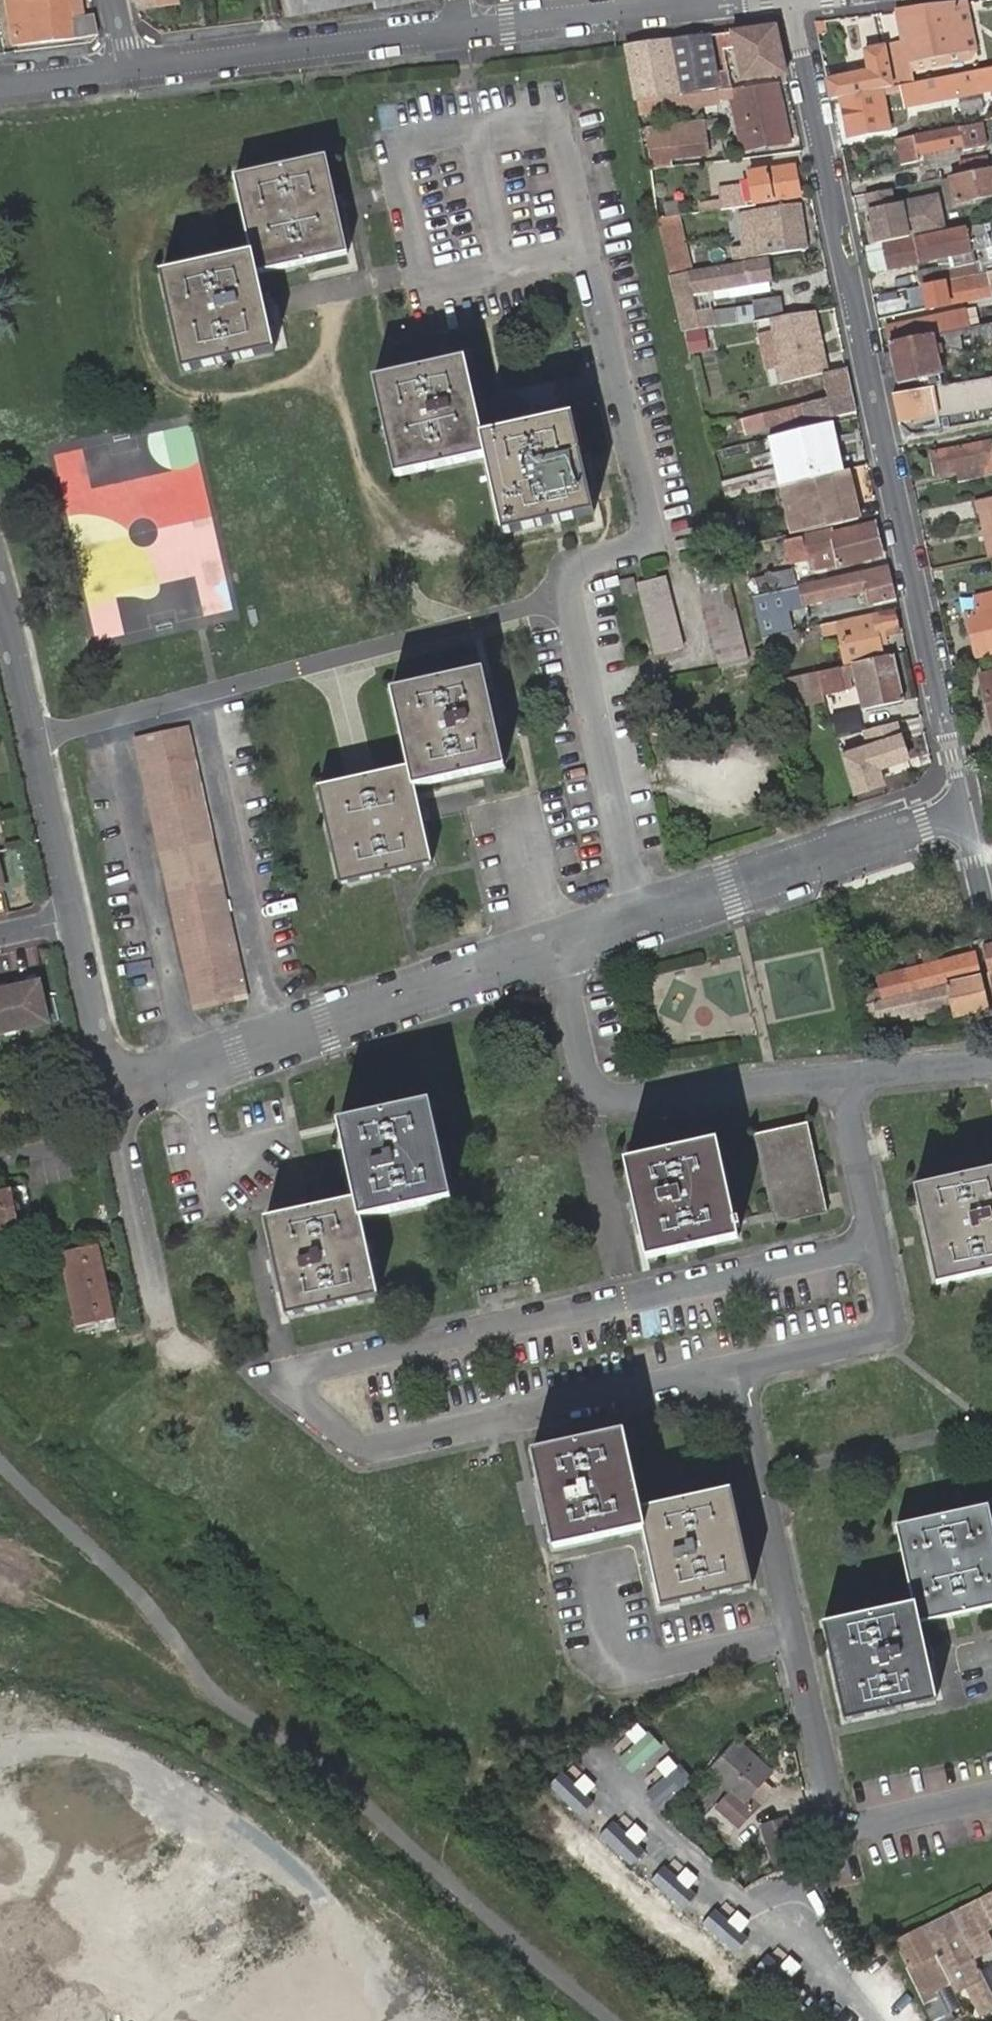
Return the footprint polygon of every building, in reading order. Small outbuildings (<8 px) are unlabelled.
[(96,12),(86,14),(74,16),(71,0),(11,0),(16,43),(81,37),(101,33),(96,12)] [(74,16),(86,14),(83,0),(71,0),(74,16)] [(288,14),(362,0),(285,0),(288,14)] [(977,54),(966,4),(956,5),(967,56),(977,54)] [(892,88),(902,85),(911,83),(908,67),(967,56),(956,5),(898,12),(904,44),(884,47),(892,88)] [(826,22),(815,23),(818,35),(827,33),(826,22)] [(734,31),(743,80),(785,75),(775,25),(734,31)] [(734,31),(671,39),(681,88),(688,86),(689,95),(697,94),(717,91),(731,89),(744,87),(743,80),(734,31)] [(627,45),(639,102),(641,101),(654,100),(689,95),(688,86),(681,88),(671,39),(627,45)] [(869,73),(827,81),(831,100),(841,98),(864,94),(878,91),(879,90),(880,90),(881,90),(892,88),(884,47),(866,51),(869,73)] [(911,83),(902,85),(907,105),(991,88),(991,67),(911,83)] [(731,89),(717,91),(718,99),(733,97),(743,149),(788,140),(777,87),(749,92),(748,89),(732,92),(731,89)] [(879,90),(878,91),(864,94),(841,98),(849,137),(889,130),(881,90),(880,90),(879,90)] [(717,91),(697,94),(689,95),(654,100),(656,111),(717,104),(717,91)] [(702,130),(700,119),(684,122),(687,133),(702,130)] [(684,122),(648,129),(653,156),(664,154),(666,161),(707,153),(702,130),(687,133),(684,122)] [(982,124),(899,142),(903,166),(920,163),(918,154),(922,153),(960,145),(961,150),(986,145),(982,124)] [(653,156),(655,168),(667,166),(666,161),(664,154),(653,156)] [(987,154),(960,160),(961,174),(988,168),(987,154)] [(184,374),(219,366),(272,355),(255,277),(343,258),(324,164),(234,183),(251,260),(163,278),(184,374)] [(651,173),(653,189),(671,187),(674,198),(697,194),(696,183),(710,181),(708,164),(651,173)] [(794,167),(750,175),(751,181),(731,185),(736,202),(755,199),(756,205),(801,196),(794,167)] [(952,180),(956,201),(991,194),(991,171),(952,180)] [(952,180),(942,182),(947,202),(956,201),(952,180)] [(731,185),(719,187),(722,205),(736,202),(731,185)] [(928,220),(932,220),(927,194),(917,195),(924,226),(930,225),(928,220)] [(869,205),(876,243),(966,225),(963,214),(932,220),(928,220),(930,225),(924,226),(917,195),(869,205)] [(657,205),(660,217),(675,216),(703,213),(701,200),(657,205)] [(753,209),(737,211),(742,244),(732,246),(733,257),(806,249),(801,206),(753,209)] [(675,216),(660,217),(675,274),(680,273),(688,272),(690,271),(675,216)] [(966,230),(887,247),(892,268),(971,251),(966,230)] [(688,272),(680,273),(687,331),(734,324),(733,311),(713,314),(713,309),(710,291),(750,286),(769,283),(766,259),(743,262),(744,265),(690,271),(688,272)] [(918,274),(921,287),(923,287),(974,277),(972,264),(918,274)] [(923,287),(928,308),(978,297),(991,295),(991,273),(974,277),(923,287)] [(750,286),(710,291),(713,309),(753,303),(753,299),(750,286)] [(753,299),(753,303),(755,314),(782,310),(779,295),(753,299)] [(887,328),(890,345),(969,328),(966,311),(900,324),(900,329),(887,328)] [(817,312),(782,317),(792,365),(825,359),(817,312)] [(764,322),(690,337),(693,353),(710,350),(718,349),(719,357),(758,349),(756,342),(768,339),(764,322)] [(901,393),(907,392),(934,387),(940,386),(943,386),(936,356),(991,346),(991,325),(890,345),(901,393)] [(792,365),(774,369),(776,384),(827,373),(825,359),(792,365)] [(399,476),(487,457),(467,361),(379,380),(399,476)] [(801,398),(802,404),(852,392),(847,369),(777,384),(780,398),(787,397),(788,400),(801,398)] [(893,394),(896,410),(936,404),(937,410),(979,403),(981,405),(991,402),(991,377),(943,386),(940,386),(934,387),(907,392),(901,393),(893,394)] [(856,410),(852,392),(802,404),(742,419),(745,433),(770,428),(772,437),(824,424),(822,418),(856,410)] [(936,404),(896,410),(898,419),(937,413),(937,410),(936,404)] [(844,470),(832,422),(825,424),(838,471),(844,470)] [(510,539),(597,520),(577,424),(489,443),(510,539)] [(824,424),(772,437),(783,485),(797,481),(838,471),(825,424),(824,424)] [(956,470),(991,463),(991,443),(932,453),(935,473),(956,470)] [(956,470),(958,480),(991,474),(991,467),(991,463),(956,470)] [(797,481),(809,530),(859,518),(847,469),(844,470),(838,471),(797,481)] [(752,477),(724,484),(727,498),(756,491),(752,477)] [(783,485),(778,486),(789,534),(809,530),(797,481),(783,485)] [(976,500),(979,513),(983,513),(990,511),(991,523),(991,497),(976,500)] [(971,506),(955,511),(958,523),(973,520),(971,506)] [(991,554),(991,523),(990,511),(983,513),(991,554)] [(832,530),(810,535),(783,542),(787,561),(815,555),(836,550),(839,564),(881,554),(874,524),(833,532),(832,530)] [(836,550),(815,555),(818,569),(839,564),(836,550)] [(724,561),(695,568),(719,667),(747,660),(724,561)] [(897,602),(887,565),(816,583),(816,585),(778,594),(754,600),(762,637),(792,630),(788,610),(821,603),(821,604),(868,594),(872,608),(897,602)] [(759,593),(794,585),(792,567),(765,573),(755,576),(759,593)] [(665,574),(637,582),(654,653),(682,647),(665,574)] [(633,576),(620,579),(622,593),(636,590),(633,576)] [(991,630),(991,593),(974,598),(977,611),(968,614),(972,634),(991,630)] [(834,621),(820,625),(822,634),(837,630),(844,665),(848,664),(853,663),(853,661),(882,655),(879,642),(884,642),(883,634),(883,633),(897,630),(893,609),(834,621)] [(972,634),(976,654),(991,650),(991,630),(972,634)] [(903,699),(894,653),(882,655),(853,661),(853,663),(863,708),(903,699)] [(844,665),(775,680),(783,707),(822,698),(820,684),(841,680),(841,677),(851,676),(848,664),(844,665)] [(980,675),(989,713),(991,712),(991,672),(980,675)] [(510,775),(490,681),(398,701),(414,776),(418,795),(510,775)] [(834,713),(838,732),(863,727),(859,708),(834,713)] [(870,746),(841,754),(850,791),(880,783),(875,767),(906,758),(896,721),(865,729),(870,746)] [(187,725),(133,737),(193,1008),(247,997),(187,725)] [(341,886),(432,868),(418,795),(414,776),(322,794),(341,886)] [(837,903),(839,909),(854,905),(852,899),(837,903)] [(880,1004),(981,979),(976,956),(875,981),(877,991),(880,1004)] [(868,1006),(863,1007),(870,1027),(955,1008),(958,1018),(988,1013),(981,979),(880,1004),(868,1006)] [(0,989),(0,1031),(47,1020),(39,980),(0,989)] [(877,991),(865,995),(868,1006),(880,1004),(877,991)] [(448,1202),(427,1107),(339,1126),(355,1205),(266,1225),(287,1320),(376,1300),(359,1222),(448,1202)] [(823,1218),(802,1129),(750,1140),(769,1230),(823,1218)] [(732,1243),(711,1149),(623,1168),(643,1263),(732,1243)] [(917,1190),(936,1285),(991,1273),(991,1173),(917,1190)] [(11,1192),(0,1194),(0,1231),(18,1228),(11,1192)] [(74,1325),(112,1318),(98,1247),(61,1254),(74,1325)] [(622,1445),(533,1464),(554,1559),(644,1540),(661,1615),(750,1597),(729,1501),(640,1521),(622,1445)] [(988,1506),(898,1525),(914,1603),(826,1623),(846,1718),(936,1700),(921,1622),(991,1607),(991,1524),(988,1506)] [(773,1771),(736,1740),(710,1770),(735,1792),(719,1810),(739,1827),(766,1796),(758,1789),(773,1771)] [(594,1801),(562,1772),(548,1787),(580,1816),(594,1801)] [(645,1850),(613,1821),(599,1837),(630,1866),(645,1850)] [(789,1821),(764,1828),(775,1863),(799,1856),(789,1821)] [(697,1893),(665,1864),(651,1880),(683,1909),(697,1893)] [(991,1896),(953,1913),(956,1918),(991,1902),(991,1899),(991,1896)] [(956,1918),(957,1920),(975,1958),(991,1949),(991,1943),(986,1930),(991,1928),(991,1902),(956,1918)] [(746,1936),(714,1907),(700,1923),(731,1952),(746,1936)] [(942,1967),(955,1993),(966,1987),(980,2016),(991,2010),(991,1992),(983,1973),(975,1958),(957,1920),(956,1918),(953,1913),(922,1926),(942,1967)] [(930,1987),(924,1975),(942,1967),(922,1926),(893,1939),(890,1940),(912,1981),(918,1993),(930,1987)] [(991,1992),(991,1969),(983,1973),(991,1992)] [(930,1987),(918,1993),(924,2004),(932,2001),(936,1999),(930,1987)] [(932,2001),(942,2020),(950,2020),(952,2020),(941,1997),(936,1999),(932,2001)]
